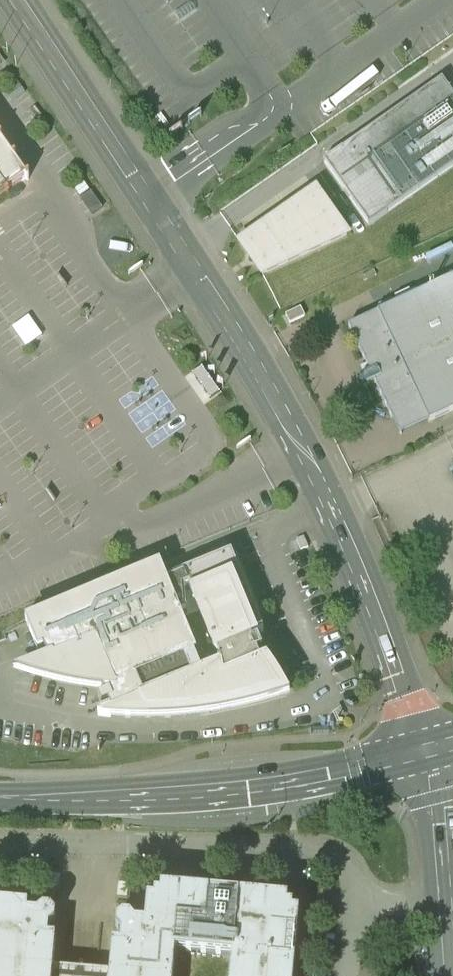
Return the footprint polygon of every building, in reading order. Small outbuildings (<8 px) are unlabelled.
[(325,162),(369,226),(452,168),(452,97),(442,80),(325,162)] [(34,186),(0,137),(0,210),(34,186)] [(316,191),(269,224),(240,244),(262,275),(342,238),(347,236),(316,191)] [(349,326),(370,371),(363,375),(359,383),(368,385),(375,382),(400,437),(452,412),(452,277),(349,326)] [(209,400),(219,393),(202,369),(192,375),(209,400)] [(265,632),(232,552),(186,573),(192,587),(174,594),(161,566),(26,620),(40,649),(48,645),(52,655),(15,670),(40,678),(66,684),(102,691),(99,716),(145,717),(191,715),(241,707),(290,692),(268,655),(261,657),(253,638),(265,632)] [(302,919),(289,899),(165,890),(148,902),(147,922),(127,921),(121,927),(115,933),(113,975),(297,975),(302,919)] [(56,922),(57,912),(52,907),(45,906),(39,912),(29,911),(28,907),(0,905),(0,975),(57,975),(59,935),(50,935),(51,926),(56,922)]
